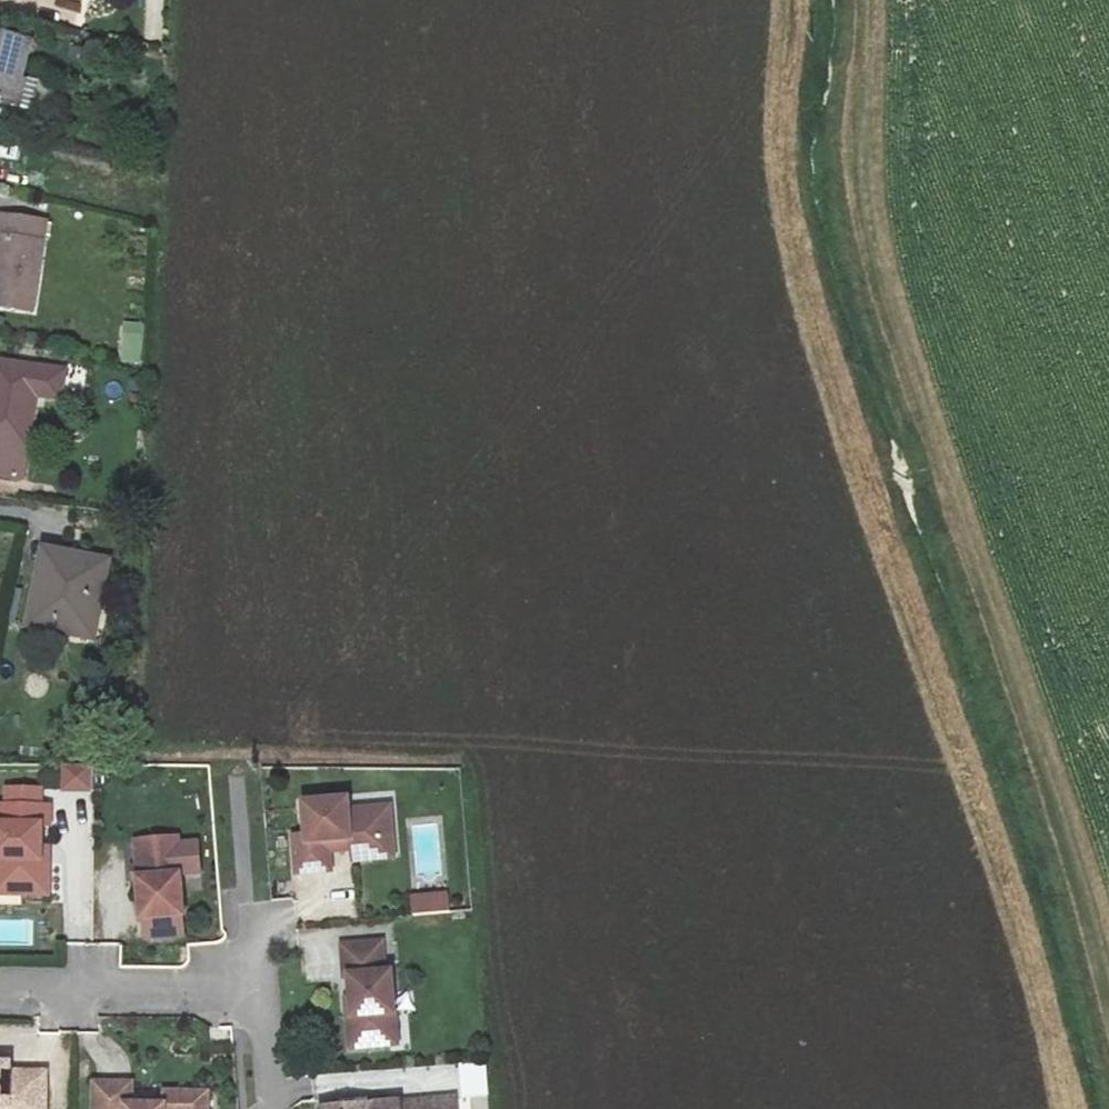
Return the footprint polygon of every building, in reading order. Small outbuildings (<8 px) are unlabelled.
[(0,226),(0,314),(8,316),(22,229),(0,226)] [(141,363),(142,322),(121,321),(120,363),(141,363)] [(0,374),(0,454),(2,454),(14,376),(0,374)] [(11,556),(0,608),(0,640),(22,644),(25,632),(60,638),(66,603),(76,605),(82,569),(11,556)] [(94,940),(91,764),(59,764),(62,941),(94,940)] [(339,817),(294,820),(297,853),(283,854),(286,892),(321,890),(319,860),(341,858),(342,868),(373,866),(370,826),(340,829),(339,817)] [(0,821),(0,900),(29,900),(30,877),(32,877),(32,842),(40,842),(40,821),(0,821)] [(168,854),(126,857),(127,884),(122,885),(123,896),(128,895),(131,936),(174,933),(168,854)] [(403,913),(404,930),(441,927),(440,911),(403,913)] [(371,961),(331,963),(333,997),(339,997),(342,1035),(337,1035),(339,1067),(377,1064),(375,1031),(383,1031),(380,991),(373,991),(371,961)] [(487,1093),(485,1062),(461,1064),(464,1095),(487,1093)] [(34,1088),(0,1087),(0,1108),(34,1108),(34,1088)] [(84,1095),(84,1108),(120,1108),(120,1096),(84,1095)]
